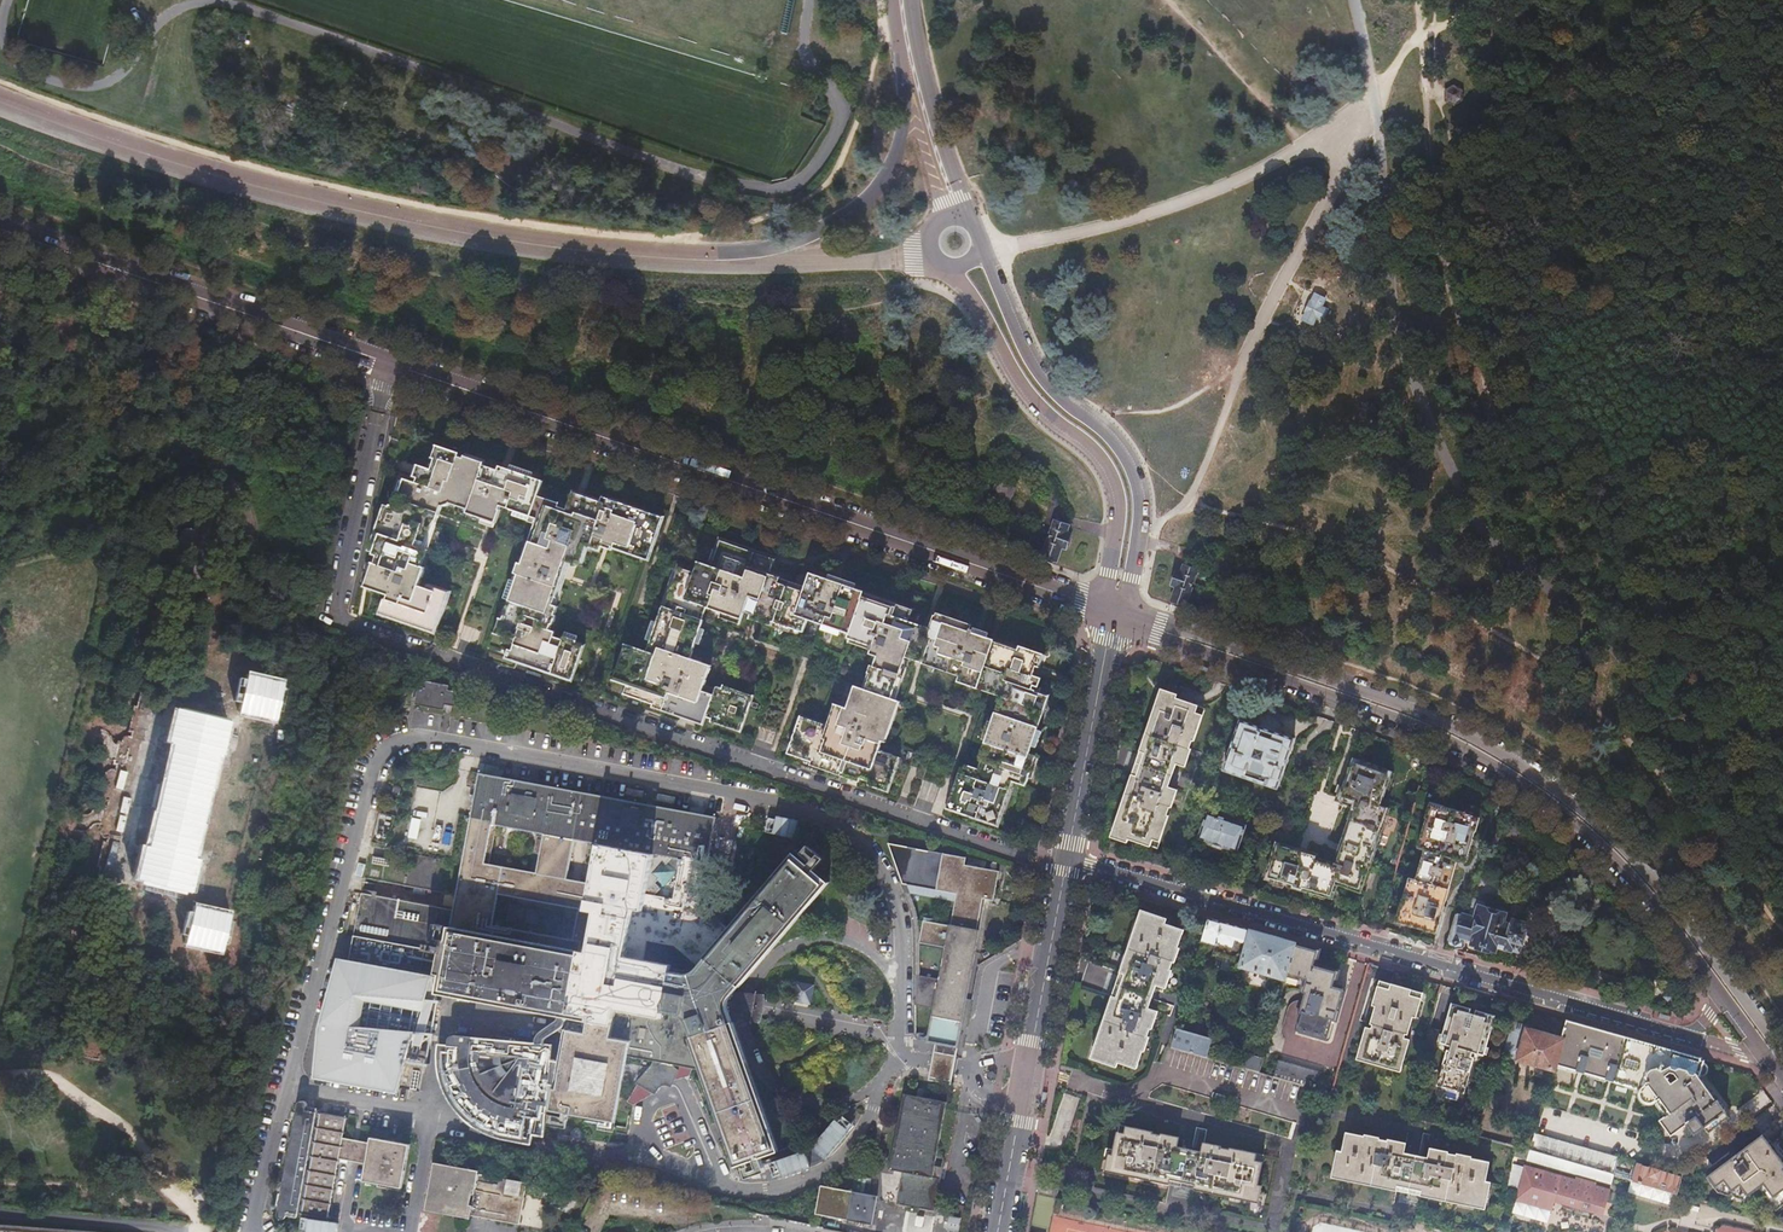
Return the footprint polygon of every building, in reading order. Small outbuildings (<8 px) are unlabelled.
[(247,46),(247,38),(239,37),(239,45),(247,46)] [(1327,297),(1315,292),(1302,320),(1314,326),(1317,318),(1323,321),(1329,308),(1323,306),(1327,297)] [(502,508),(531,518),(536,503),(544,482),(500,467),(497,476),(481,471),(482,469),(459,461),(461,456),(443,449),(437,467),(439,468),(437,472),(433,470),(433,469),(424,466),(418,486),(405,481),(399,498),(401,499),(398,509),(390,506),(380,536),(383,537),(375,559),(377,560),(367,589),(388,597),(383,612),(432,629),(443,596),(419,588),(426,567),(421,565),(426,551),(419,548),(429,519),(424,518),(427,510),(439,514),(442,504),(467,512),(466,514),(496,525),(502,508)] [(559,471),(548,470),(546,477),(563,483),(566,477),(559,471)] [(998,504),(1006,507),(1013,489),(1005,486),(998,504)] [(531,518),(529,524),(540,527),(534,544),(530,543),(510,602),(514,603),(509,619),(506,618),(499,637),(512,642),(513,640),(517,642),(512,656),(575,678),(584,651),(576,648),(578,642),(562,637),(561,640),(550,636),(557,617),(556,616),(559,608),(551,605),(566,562),(576,566),(584,543),(612,552),(615,545),(645,556),(658,521),(604,503),(603,509),(574,499),(570,512),(545,504),(545,506),(536,503),(531,518)] [(1050,535),(1043,556),(1057,561),(1061,547),(1065,548),(1070,535),(1066,533),(1068,527),(1054,523),(1050,535)] [(863,596),(865,592),(811,574),(804,591),(780,583),(782,578),(769,573),(773,562),(764,559),(765,558),(722,544),(715,562),(719,563),(717,569),(704,564),(700,575),(682,569),(668,608),(665,608),(649,653),(632,647),(619,684),(633,689),(630,697),(706,723),(708,718),(743,731),(753,700),(717,688),(717,690),(706,685),(713,668),(692,659),(705,621),(700,619),(705,608),(743,621),(746,613),(802,632),(807,620),(850,635),(863,596)] [(1177,587),(1173,599),(1187,604),(1194,584),(1199,572),(1185,567),(1182,574),(1178,573),(1173,586),(1177,587)] [(914,591),(911,598),(923,602),(926,595),(914,591)] [(850,635),(848,639),(868,647),(868,648),(872,650),(870,654),(878,658),(874,667),(871,666),(868,673),(871,675),(866,690),(855,687),(846,709),(837,706),(827,732),(799,722),(788,754),(884,788),(895,757),(880,751),(896,701),(893,700),(907,659),(923,665),(924,663),(960,675),(957,683),(978,691),(979,689),(1003,697),(999,708),(1013,712),(1010,720),(994,715),(984,745),(991,748),(982,773),(964,767),(950,807),(993,822),(1008,782),(1025,788),(1035,758),(1029,756),(1038,730),(1035,729),(1041,713),(1043,713),(1048,700),(1033,695),(1036,688),(1037,688),(1040,679),(1026,674),(1028,670),(1030,671),(1036,653),(1019,647),(1017,653),(993,644),(994,641),(973,634),(973,632),(970,631),(971,629),(933,616),(929,629),(908,622),(909,618),(901,615),(902,610),(863,596),(850,635)] [(463,628),(462,637),(479,638),(479,629),(463,628)] [(417,681),(413,706),(443,711),(444,706),(458,709),(461,694),(448,691),(449,687),(417,681)] [(248,682),(241,710),(271,717),(277,689),(248,682)] [(1157,710),(1142,753),(1177,765),(1184,767),(1187,757),(1185,757),(1188,750),(1189,750),(1193,741),(1191,740),(1193,734),(1195,734),(1204,709),(1167,696),(1162,711),(1157,710)] [(761,728),(778,733),(784,716),(768,709),(761,728)] [(141,871),(140,876),(143,876),(142,880),(184,889),(185,885),(187,886),(188,881),(186,881),(188,872),(190,872),(191,868),(189,867),(190,863),(185,862),(210,751),(214,752),(215,747),(218,748),(218,743),(216,743),(218,733),(221,734),(222,730),(219,729),(219,726),(178,716),(177,720),(174,719),(173,723),(176,724),(174,733),(172,733),(170,737),(173,738),(172,742),(177,743),(151,855),(148,854),(147,858),(144,857),(143,862),(146,863),(144,872),(141,871)] [(1239,722),(1223,771),(1278,789),(1294,740),(1239,722)] [(1142,753),(1134,776),(1169,788),(1177,765),(1142,753)] [(1276,843),(1266,879),(1332,899),(1337,883),(1360,891),(1388,808),(1379,804),(1390,773),(1354,760),(1348,777),(1343,775),(1336,796),(1355,803),(1334,864),(1314,858),(1315,855),(1276,843)] [(928,763),(925,773),(943,779),(946,769),(928,763)] [(359,895),(325,1076),(418,1094),(435,1001),(443,1003),(447,1000),(447,998),(555,1018),(564,1020),(565,1020),(547,1113),(615,1125),(627,1059),(654,1064),(672,1067),(701,1073),(737,1169),(779,1154),(733,1025),(728,1014),(729,1006),(731,998),(739,989),(828,883),(794,853),(728,930),(700,907),(715,819),(477,775),(452,911),(359,895)] [(1169,788),(1134,776),(1119,819),(1124,821),(1119,836),(1156,848),(1164,824),(1162,823),(1165,816),(1167,817),(1170,807),(1168,807),(1171,800),(1172,800),(1176,791),(1169,788)] [(434,820),(438,789),(416,787),(410,837),(420,838),(422,818),(434,820)] [(1408,877),(1397,917),(1435,927),(1457,853),(1466,856),(1477,820),(1463,816),(1463,818),(1442,812),(1442,810),(1429,806),(1417,848),(1427,851),(1419,880),(1408,877)] [(379,811),(371,841),(386,844),(394,815),(379,811)] [(1265,817),(1249,811),(1245,826),(1207,813),(1198,839),(1237,852),(1245,831),(1258,836),(1265,817)] [(769,814),(767,832),(796,835),(799,817),(769,814)] [(924,1044),(955,1050),(959,1034),(978,932),(976,932),(983,899),(993,901),(998,872),(965,865),(966,858),(888,843),(902,884),(955,894),(950,927),(923,922),(918,944),(942,949),(936,981),(915,977),(915,1006),(931,1010),(924,1044)] [(1457,910),(1445,948),(1457,951),(1462,948),(1463,942),(1462,937),(1495,947),(1496,946),(1519,952),(1526,926),(1504,919),(1504,918),(1482,911),(1478,922),(1460,917),(1462,909),(1458,908),(1457,910)] [(195,913),(189,943),(218,949),(224,919),(195,913)] [(1136,932),(1122,973),(1157,985),(1164,987),(1168,977),(1166,977),(1168,970),(1170,970),(1182,934),(1165,928),(1167,923),(1144,915),(1138,933),(1136,932)] [(1219,921),(1209,918),(1202,942),(1216,946),(1213,955),(1241,963),(1251,930),(1219,921)] [(1284,939),(1251,930),(1241,963),(1240,967),(1285,980),(1296,942),(1284,939)] [(1315,964),(1320,949),(1296,942),(1285,980),(1281,994),(1284,992),(1287,990),(1290,989),(1294,989),(1306,993),(1296,1029),(1325,1038),(1331,1019),(1336,1020),(1346,988),(1334,985),(1339,970),(1315,964)] [(1122,973),(1114,997),(1148,1008),(1157,985),(1122,973)] [(1372,1004),(1378,1006),(1384,1008),(1390,988),(1378,984),(1372,1004)] [(1384,1008),(1378,1006),(1371,1028),(1366,1027),(1358,1054),(1370,1057),(1369,1058),(1389,1064),(1390,1063),(1401,1066),(1409,1039),(1404,1038),(1410,1015),(1416,1016),(1420,1003),(1408,999),(1410,994),(1390,988),(1384,1008)] [(1148,1008),(1114,997),(1101,1037),(1103,1038),(1097,1056),(1119,1063),(1121,1058),(1138,1064),(1150,1028),(1149,1028),(1151,1021),(1153,1021),(1156,1011),(1148,1008)] [(1452,1042),(1440,1083),(1462,1089),(1473,1048),(1484,1051),(1494,1015),(1485,1012),(1484,1014),(1460,1007),(1461,1005),(1451,1003),(1441,1039),(1452,1042)] [(563,1023),(564,1020),(555,1018),(555,1020),(551,1024),(539,1032),(536,1035),(534,1038),(532,1045),(541,1045),(542,1041),(544,1038),(547,1035),(555,1030),(560,1026),(563,1023)] [(1702,1077),(1704,1076),(1706,1075),(1707,1073),(1708,1071),(1708,1068),(1708,1066),(1707,1064),(1705,1063),(1703,1061),(1704,1059),(1567,1020),(1561,1041),(1554,1064),(1640,1089),(1639,1091),(1638,1094),(1637,1096),(1638,1099),(1639,1101),(1640,1104),(1642,1105),(1645,1107),(1647,1107),(1650,1108),(1652,1107),(1655,1106),(1657,1104),(1667,1117),(1660,1123),(1671,1137),(1687,1126),(1694,1136),(1705,1128),(1708,1133),(1728,1117),(1725,1112),(1726,1111),(1717,1099),(1716,1100),(1697,1077),(1700,1077),(1702,1077)] [(1554,1064),(1561,1041),(1523,1030),(1524,1027),(1512,1023),(1510,1032),(1511,1032),(1503,1059),(1514,1063),(1515,1059),(1552,1071),(1554,1064)] [(1211,1038),(1177,1028),(1172,1047),(1206,1057),(1207,1055),(1211,1038)] [(444,1047),(436,1046),(436,1047),(435,1057),(435,1065),(436,1071),(439,1085),(444,1098),(450,1108),(456,1115),(466,1124),(478,1132),(486,1136),(492,1139),(505,1142),(529,1147),(531,1137),(542,1140),(547,1113),(556,1064),(548,1062),(549,1046),(541,1045),(532,1045),(452,1038),(449,1039),(447,1041),(444,1047)] [(952,1067),(955,1050),(924,1044),(921,1061),(917,1079),(949,1085),(952,1067)] [(1207,1055),(1206,1057),(1245,1068),(1245,1066),(1207,1055)] [(1245,1066),(1245,1068),(1259,1072),(1262,1060),(1248,1056),(1245,1066)] [(1278,1060),(1273,1076),(1317,1089),(1322,1072),(1278,1060)] [(672,1067),(654,1064),(651,1071),(638,1085),(652,1098),(658,1091),(659,1090),(659,1089),(660,1089),(662,1088),(663,1088),(664,1088),(665,1088),(667,1088),(668,1089),(669,1089),(677,1074),(673,1072),(672,1067)] [(905,1095),(889,1171),(902,1174),(896,1205),(934,1213),(940,1180),(933,1179),(946,1103),(905,1095)] [(316,1110),(306,1108),(306,1107),(306,1106),(306,1105),(306,1104),(305,1104),(304,1103),(303,1102),(302,1102),(301,1102),(300,1102),(299,1102),(298,1103),(297,1104),(296,1105),(295,1112),(296,1112),(293,1126),(290,1141),(279,1196),(276,1196),(274,1208),(277,1208),(275,1216),(275,1217),(275,1218),(276,1219),(276,1220),(277,1221),(278,1221),(279,1221),(279,1222),(280,1222),(281,1222),(282,1221),(283,1221),(283,1220),(284,1220),(284,1219),(285,1218),(295,1220),(296,1218),(300,1219),(301,1217),(326,1221),(338,1161),(347,1163),(347,1161),(364,1164),(361,1184),(400,1192),(408,1148),(369,1140),(368,1145),(341,1140),(345,1120),(319,1115),(319,1113),(316,1113),(316,1110)] [(843,1113),(813,1147),(826,1158),(856,1124),(843,1113)] [(1126,1174),(1170,1183),(1178,1148),(1179,1140),(1170,1138),(1170,1140),(1162,1138),(1163,1136),(1153,1134),(1153,1136),(1146,1135),(1146,1133),(1127,1129),(1127,1132),(1119,1130),(1112,1166),(1127,1169),(1126,1174)] [(1355,1179),(1398,1187),(1405,1151),(1406,1143),(1395,1141),(1395,1143),(1388,1142),(1389,1140),(1351,1133),(1348,1151),(1341,1150),(1337,1173),(1355,1176),(1355,1179)] [(1534,1135),(1530,1150),(1549,1156),(1604,1172),(1612,1175),(1617,1158),(1534,1135)] [(1760,1138),(1738,1154),(1743,1162),(1766,1145),(1760,1138)] [(1202,1153),(1194,1188),(1239,1198),(1240,1193),(1255,1196),(1263,1157),(1238,1152),(1237,1154),(1230,1152),(1230,1150),(1220,1148),(1220,1150),(1213,1148),(1213,1147),(1204,1145),(1202,1153)] [(1738,1154),(1706,1177),(1715,1189),(1721,1191),(1728,1186),(1734,1194),(1743,1188),(1747,1195),(1764,1184),(1778,1202),(1782,1198),(1782,1168),(1766,1145),(1743,1162),(1738,1154)] [(1178,1148),(1170,1183),(1194,1188),(1202,1153),(1178,1148)] [(1429,1156),(1422,1192),(1464,1200),(1465,1198),(1483,1201),(1487,1179),(1482,1178),(1485,1159),(1448,1152),(1447,1153),(1441,1152),(1442,1150),(1430,1148),(1429,1156)] [(1549,1156),(1530,1150),(1527,1160),(1601,1181),(1604,1172),(1549,1156)] [(1405,1151),(1398,1187),(1422,1192),(1429,1156),(1405,1151)] [(1662,1189),(1678,1194),(1682,1177),(1637,1164),(1632,1180),(1662,1189)] [(517,1228),(526,1186),(477,1177),(477,1174),(433,1165),(424,1213),(468,1221),(469,1218),(517,1228)] [(1514,1207),(1533,1212),(1549,1216),(1552,1207),(1597,1220),(1601,1207),(1604,1208),(1609,1191),(1526,1166),(1514,1207)] [(1660,1198),(1662,1189),(1632,1180),(1623,1178),(1620,1187),(1660,1198)] [(1040,1181),(1038,1192),(1057,1196),(1059,1185),(1040,1181)] [(820,1186),(814,1215),(873,1227),(879,1198),(820,1186)] [(205,1190),(194,1188),(192,1199),(203,1200),(205,1190)] [(557,1192),(550,1205),(569,1214),(576,1201),(557,1192)] [(948,1229),(959,1230),(960,1217),(949,1215),(948,1229)]
